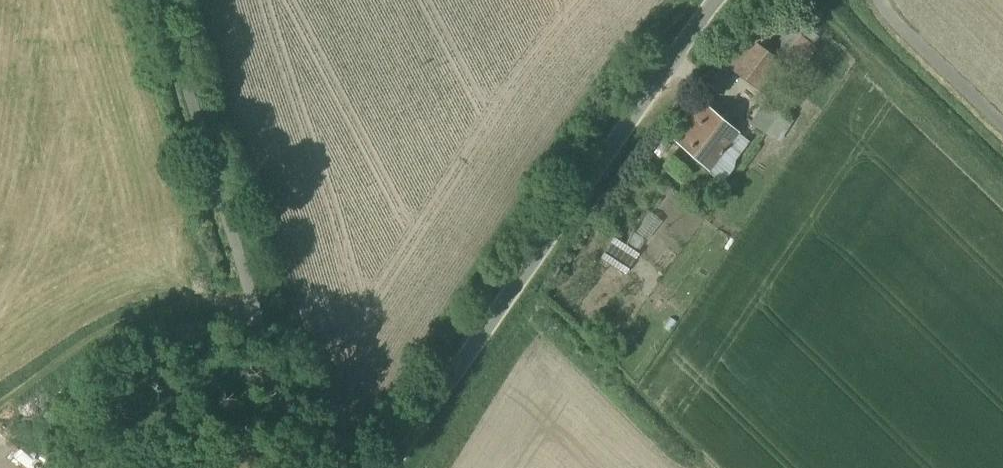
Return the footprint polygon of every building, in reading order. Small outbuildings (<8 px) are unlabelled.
[(792,27),(777,45),(788,54),(802,35),(792,27)] [(753,41),(732,69),(760,90),(781,61),(753,41)] [(675,141),(711,172),(741,133),(705,102),(675,141)]
